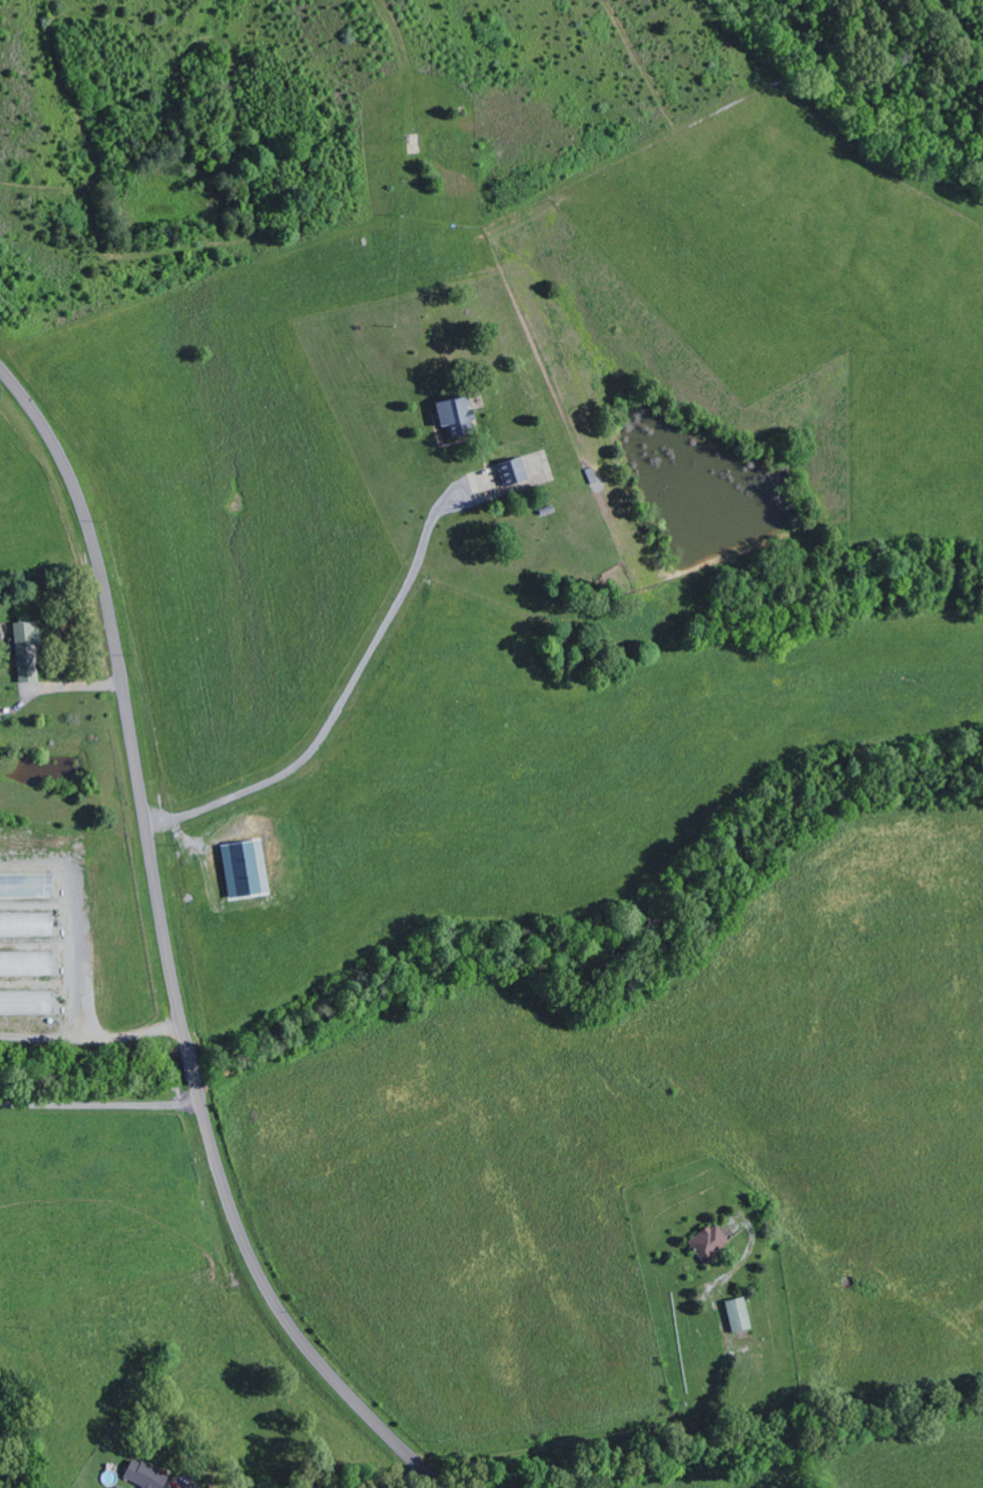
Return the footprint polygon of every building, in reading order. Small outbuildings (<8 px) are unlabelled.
[(438,403),(444,427),(449,426),(452,439),(475,433),(472,419),(475,419),(469,395),(438,403)] [(528,480),(522,458),(498,464),(504,487),(528,480)] [(19,683),(40,682),(38,648),(43,648),(42,629),(36,629),(36,622),(16,623),(19,683)] [(272,893),(263,840),(223,846),(231,899),(272,893)] [(55,936),(55,913),(0,914),(0,937),(55,936)] [(56,976),(55,952),(0,953),(0,977),(56,976)] [(57,1015),(56,991),(0,992),(0,1016),(57,1015)] [(689,1243),(706,1267),(719,1258),(715,1254),(730,1243),(717,1224),(689,1243)] [(753,1329),(746,1298),(725,1302),(732,1334),(753,1329)] [(144,1487),(143,1487),(165,1487),(171,1475),(133,1459),(125,1479),(144,1487)]
